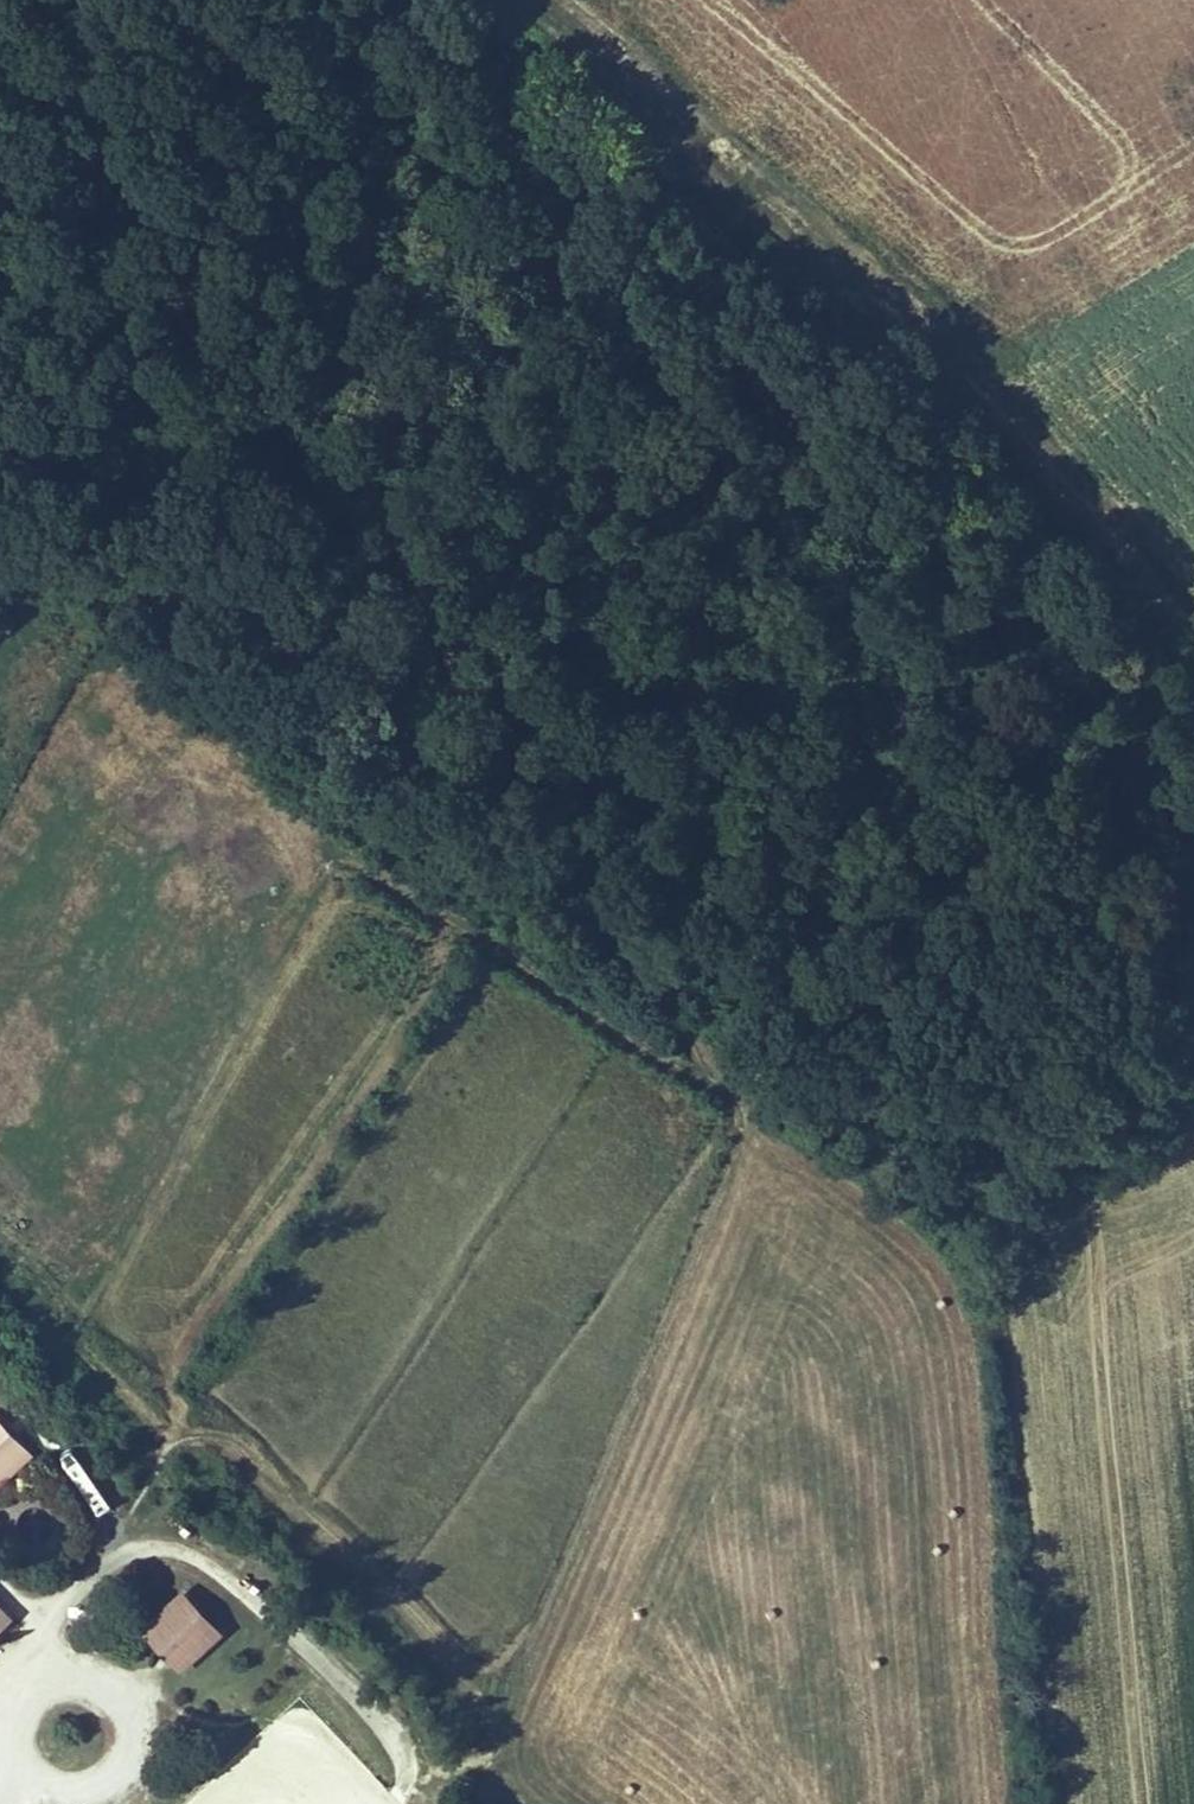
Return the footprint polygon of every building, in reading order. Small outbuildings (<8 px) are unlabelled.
[(0,1421),(0,1486),(33,1454),(0,1421)] [(182,1591),(139,1631),(163,1656),(181,1640),(197,1657),(222,1633),(182,1591)] [(0,1607),(0,1633),(13,1621),(0,1607)] [(181,1640),(163,1656),(180,1673),(197,1657),(181,1640)]
